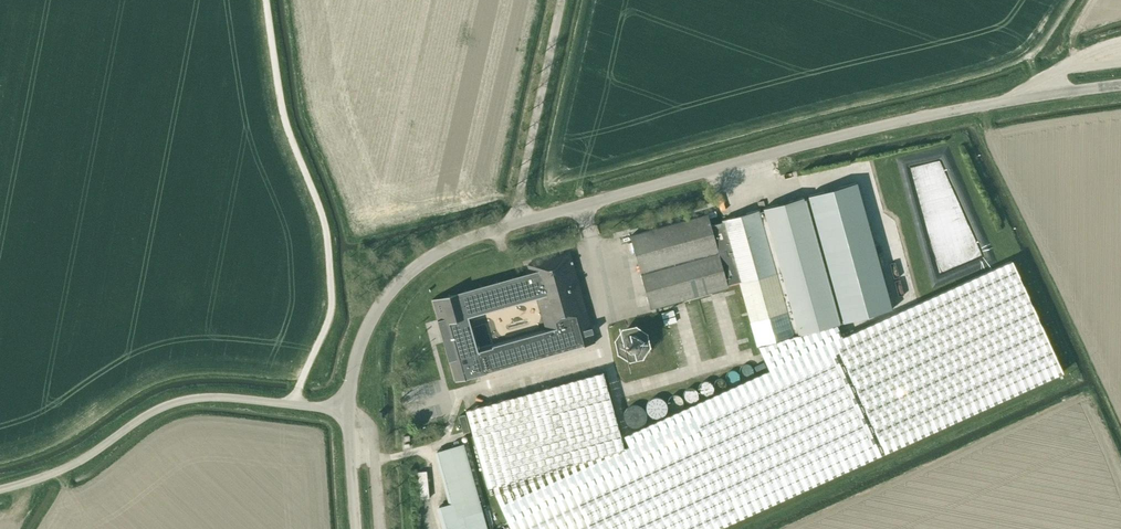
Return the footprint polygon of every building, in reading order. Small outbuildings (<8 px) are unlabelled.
[(708,215),(630,236),(650,309),(728,287),(728,285),(739,282),(757,347),(759,347),(769,370),(624,436),(628,446),(624,448),(603,372),(466,411),(487,487),(493,486),(495,495),(511,528),(716,528),(1062,373),(1012,261),(843,337),(837,324),(839,324),(804,198),(764,209),(764,211),(759,213),(759,210),(722,220),(723,222),(711,226),(708,215)] [(892,305),(864,203),(846,207),(874,309),(892,305)] [(843,208),(826,213),(855,319),(873,315),(843,208)] [(585,307),(579,286),(576,276),(579,275),(577,267),(574,268),(570,253),(528,265),(540,308),(472,327),(472,324),(472,323),(469,324),(466,323),(464,324),(462,314),(440,320),(451,356),(453,366),(454,369),(457,378),(594,340),(587,316),(590,315),(588,306),(585,307)] [(404,315),(403,330),(416,330),(417,316),(404,315)] [(624,350),(630,354),(638,352),(644,345),(642,337),(635,333),(626,335),(622,342),(624,350)] [(407,341),(406,341),(406,356),(417,356),(417,336),(408,336),(407,341)] [(737,359),(739,365),(760,359),(758,353),(737,359)] [(705,382),(700,389),(709,394),(714,387),(705,382)] [(687,400),(697,397),(695,388),(685,390),(687,400)] [(666,399),(649,400),(649,416),(667,415),(666,399)] [(451,503),(439,507),(445,528),(488,528),(464,444),(437,452),(451,503)] [(421,499),(430,498),(429,470),(419,471),(421,499)] [(424,528),(433,528),(432,502),(423,502),(424,528)]
